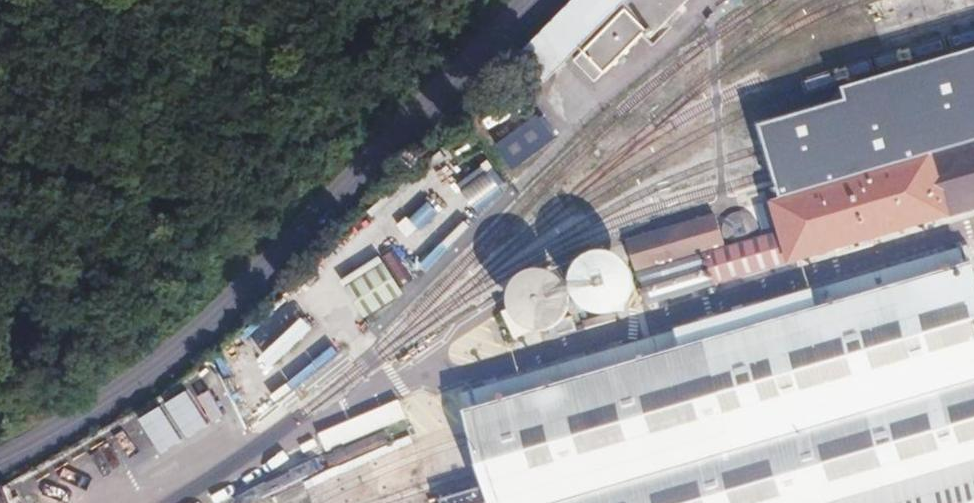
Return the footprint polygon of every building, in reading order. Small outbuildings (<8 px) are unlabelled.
[(517,54),(543,82),(569,58),(593,82),(642,35),(652,44),(688,9),(683,4),(687,0),(572,0),(517,54)] [(778,193),(973,135),(973,49),(841,89),(845,102),(757,125),(778,193)] [(498,140),(515,166),(558,137),(541,111),(498,140)] [(933,154),(952,220),(973,213),(973,141),(933,154)] [(933,154),(768,201),(789,266),(952,220),(933,154)] [(478,204),(503,182),(485,162),(460,185),(478,204)] [(411,236),(439,209),(429,198),(401,225),(411,236)] [(714,214),(624,238),(635,271),(724,247),(714,214)] [(571,274),(571,292),(578,308),(589,315),(604,319),(624,314),(633,300),(636,282),(630,269),(623,259),(613,256),(603,253),(593,255),(582,261),(571,274)] [(344,280),(367,314),(403,290),(381,256),(344,280)] [(463,413),(489,502),(838,502),(973,463),(973,266),(973,265),(463,413)] [(572,312),(571,292),(559,281),(549,274),(540,272),(525,274),(518,280),(511,291),(509,305),(513,318),(522,330),(536,338),(553,333),(566,326),(572,312)] [(281,403),(340,355),(294,299),(249,336),(274,366),(261,378),(281,403)] [(128,468),(227,417),(211,386),(112,437),(128,468)] [(838,502),(973,502),(973,463),(838,502)] [(0,485),(0,502),(13,502),(3,484),(0,485)]
